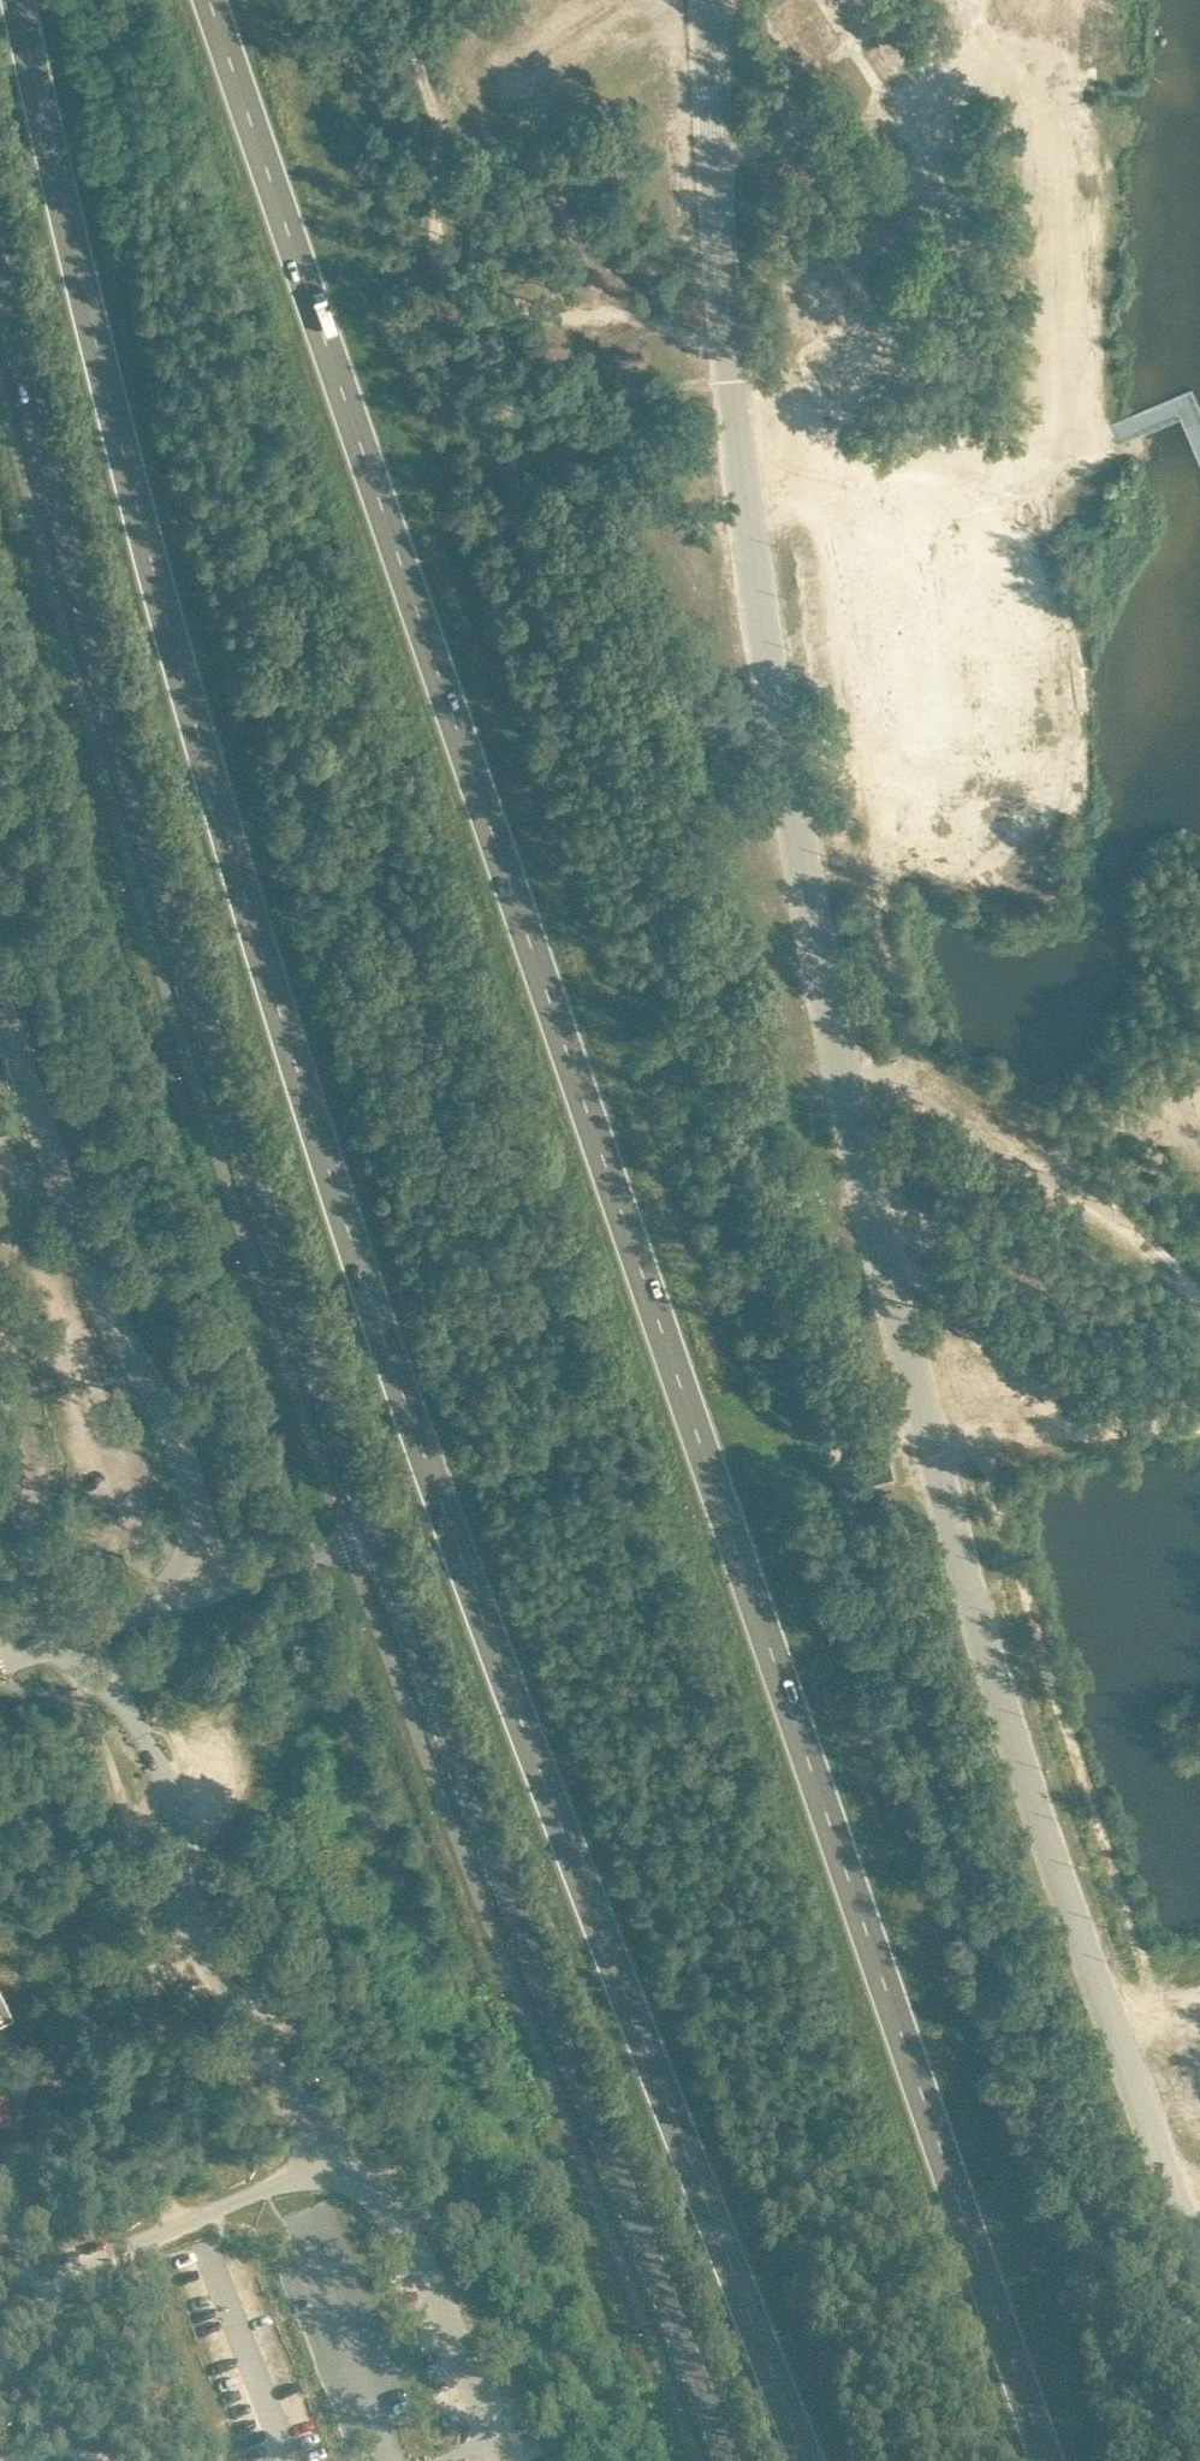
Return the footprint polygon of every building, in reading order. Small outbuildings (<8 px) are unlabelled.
[(887,1456),(867,1461),(873,1489),(894,1485),(887,1456)] [(0,1987),(0,2022),(14,2016),(0,1987)] [(10,2120),(8,2080),(0,2081),(0,2120),(10,2120)]
